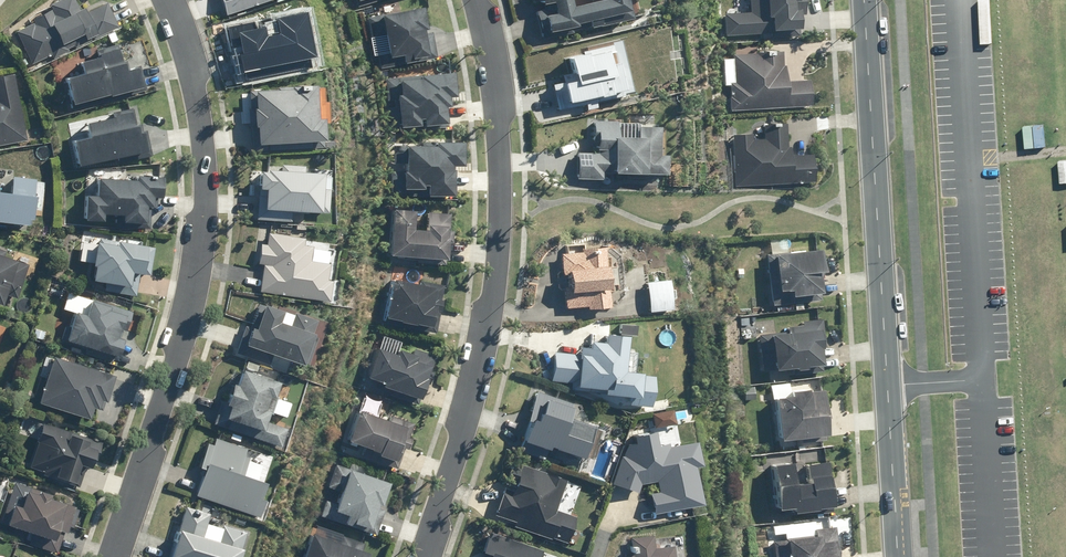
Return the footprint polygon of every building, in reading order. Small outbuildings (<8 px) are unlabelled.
[(119,26),(107,1),(88,10),(86,6),(80,9),(75,0),(58,0),(50,4),(52,7),(33,17),(35,21),(16,31),(32,64),(49,55),(51,60),(119,26)] [(226,15),(269,0),(221,0),(226,15)] [(548,32),(577,25),(576,21),(602,15),(604,23),(633,16),(629,0),(586,0),(571,4),(570,0),(542,0),(543,3),(552,0),(555,11),(543,14),(548,32)] [(751,12),(724,12),(724,34),(803,35),(803,0),(751,0),(751,12)] [(423,6),(367,17),(370,30),(382,27),(388,57),(402,55),(404,63),(437,56),(432,31),(424,33),(423,28),(427,27),(423,6)] [(60,78),(68,110),(146,89),(139,65),(127,68),(120,42),(111,44),(109,36),(96,39),(100,54),(77,60),(81,72),(60,78)] [(725,109),(805,105),(804,79),(781,80),(780,65),(778,65),(777,50),(757,51),(757,52),(728,54),(730,82),(725,82),(726,96),(724,96),(725,109)] [(397,93),(399,126),(448,123),(447,105),(450,105),(450,96),(455,96),(454,71),(386,75),(387,94),(397,93)] [(26,140),(14,73),(0,76),(0,145),(26,140)] [(257,123),(258,143),(326,139),(323,84),(239,89),(242,124),(257,123)] [(140,132),(133,103),(109,109),(111,116),(86,122),(89,133),(71,138),(78,165),(115,156),(117,164),(153,155),(147,130),(140,132)] [(733,176),(809,172),(808,149),(783,151),(781,115),(761,116),(762,135),(745,136),(745,131),(730,132),(733,176)] [(598,141),(598,152),(578,151),(577,177),(605,179),(605,171),(666,174),(667,152),(661,152),(663,124),(620,122),(620,119),(592,118),(590,140),(598,141)] [(427,188),(427,194),(454,194),(454,164),(464,164),(463,138),(420,139),(420,143),(392,144),(392,163),(402,163),(402,188),(427,188)] [(689,164),(671,162),(669,185),(687,186),(689,164)] [(266,188),(265,208),(328,212),(330,172),(304,170),(304,166),(282,164),(281,169),(261,168),(260,188),(266,188)] [(97,195),(85,194),(84,219),(103,220),(103,214),(124,214),(123,221),(145,222),(146,207),(153,207),(153,195),(161,195),(162,175),(138,174),(138,178),(97,177),(97,195)] [(33,222),(36,178),(13,176),(12,191),(0,190),(0,220),(33,222)] [(402,211),(384,210),(382,252),(382,255),(396,256),(409,257),(408,259),(411,259),(410,262),(436,264),(438,243),(445,243),(446,231),(442,231),(442,214),(432,214),(419,212),(418,230),(403,229),(404,211),(402,211)] [(263,264),(260,291),(301,295),(301,298),(330,301),(335,244),(305,241),(306,237),(269,233),(268,243),(260,242),(258,264),(263,264)] [(78,261),(96,264),(93,280),(105,282),(104,290),(135,295),(139,274),(148,275),(153,246),(115,239),(114,244),(82,238),(78,261)] [(0,304),(4,292),(17,297),(28,264),(5,256),(7,250),(0,248),(0,304)] [(816,271),(812,249),(762,255),(769,305),(815,300),(812,275),(812,274),(812,271),(816,271)] [(562,287),(564,301),(565,305),(582,304),(583,308),(600,306),(600,301),(598,286),(603,286),(603,283),(601,268),(598,268),(596,250),(579,251),(579,254),(558,256),(560,271),(565,270),(567,287),(562,287)] [(69,281),(49,276),(46,287),(66,293),(69,281)] [(670,278),(647,281),(650,312),(673,309),(670,278)] [(433,286),(414,282),(413,285),(385,279),(377,318),(379,319),(379,322),(429,333),(435,306),(433,305),(436,286),(433,286)] [(132,312),(69,291),(63,308),(76,313),(67,338),(120,356),(126,337),(123,337),(132,312)] [(287,314),(283,327),(268,323),(272,312),(251,305),(243,329),(239,328),(232,351),(231,353),(263,363),(265,356),(292,365),(302,335),(303,336),(308,322),(287,314)] [(755,336),(758,367),(759,371),(789,367),(790,374),(817,371),(816,367),(813,344),(820,344),(817,320),(798,323),(798,325),(783,326),(783,328),(783,332),(781,332),(755,334),(755,336)] [(555,351),(555,354),(553,381),(575,383),(574,389),(629,393),(629,402),(653,404),(655,372),(628,370),(631,333),(607,332),(606,341),(592,340),(591,353),(555,351)] [(385,392),(385,394),(409,402),(413,403),(414,400),(411,399),(417,383),(423,384),(427,372),(425,371),(430,356),(409,349),(408,352),(407,355),(406,355),(390,350),(389,355),(370,349),(370,351),(361,376),(376,381),(374,388),(385,392)] [(46,377),(38,401),(89,418),(93,408),(103,411),(115,374),(55,355),(53,360),(46,358),(40,375),(46,377)] [(281,381),(242,367),(237,382),(234,381),(226,402),(230,403),(222,425),(281,446),(287,428),(267,420),(271,410),(264,407),(270,393),(276,395),(281,381)] [(526,419),(530,420),(519,449),(543,458),(549,444),(585,457),(597,425),(569,415),(573,403),(537,389),(526,419)] [(820,391),(769,398),(774,439),(798,437),(799,442),(823,439),(820,416),(823,416),(820,391)] [(359,448),(357,456),(389,467),(391,468),(398,449),(401,450),(405,439),(402,438),(407,424),(385,416),(383,422),(350,411),(339,441),(359,448)] [(44,422),(28,467),(76,483),(83,463),(92,466),(101,442),(44,422)] [(637,447),(639,459),(621,453),(611,483),(641,494),(645,483),(650,482),(654,510),(702,502),(696,467),(702,466),(698,440),(680,443),(677,427),(642,433),(644,446),(637,447)] [(262,497),(272,468),(244,458),(248,447),(217,436),(214,444),(208,442),(200,466),(205,468),(196,494),(259,517),(266,498),(262,497)] [(828,507),(824,484),(823,485),(822,478),(826,477),(823,461),(803,464),(806,482),(789,485),(785,463),(768,466),(774,506),(789,504),(791,511),(802,509),(803,511),(828,507)] [(390,481),(335,464),(334,463),(326,487),(340,491),(336,503),(325,499),(319,517),(377,535),(382,518),(395,522),(397,514),(389,511),(391,506),(383,504),(390,481)] [(509,521),(507,524),(506,528),(543,541),(544,538),(555,542),(560,544),(562,536),(560,535),(566,518),(547,511),(556,483),(505,464),(505,465),(499,482),(498,484),(505,486),(502,492),(497,490),(496,492),(495,494),(489,511),(489,513),(502,519),(509,521)] [(13,535),(58,552),(65,531),(70,533),(78,509),(50,499),(52,492),(15,479),(0,519),(0,521),(16,527),(13,535)] [(168,556),(232,556),(240,534),(221,527),(218,526),(213,542),(199,537),(206,515),(203,514),(184,508),(183,507),(178,525),(183,526),(181,531),(177,530),(173,539),(168,556)] [(771,539),(772,556),(836,556),(833,526),(812,528),(813,535),(771,539)] [(370,552),(363,550),(367,540),(343,532),(340,543),(312,534),(304,556),(369,556),(370,552)] [(482,533),(474,554),(481,556),(531,556),(533,552),(482,533)] [(624,556),(675,556),(673,539),(654,542),(653,534),(631,537),(633,556),(624,556)]
